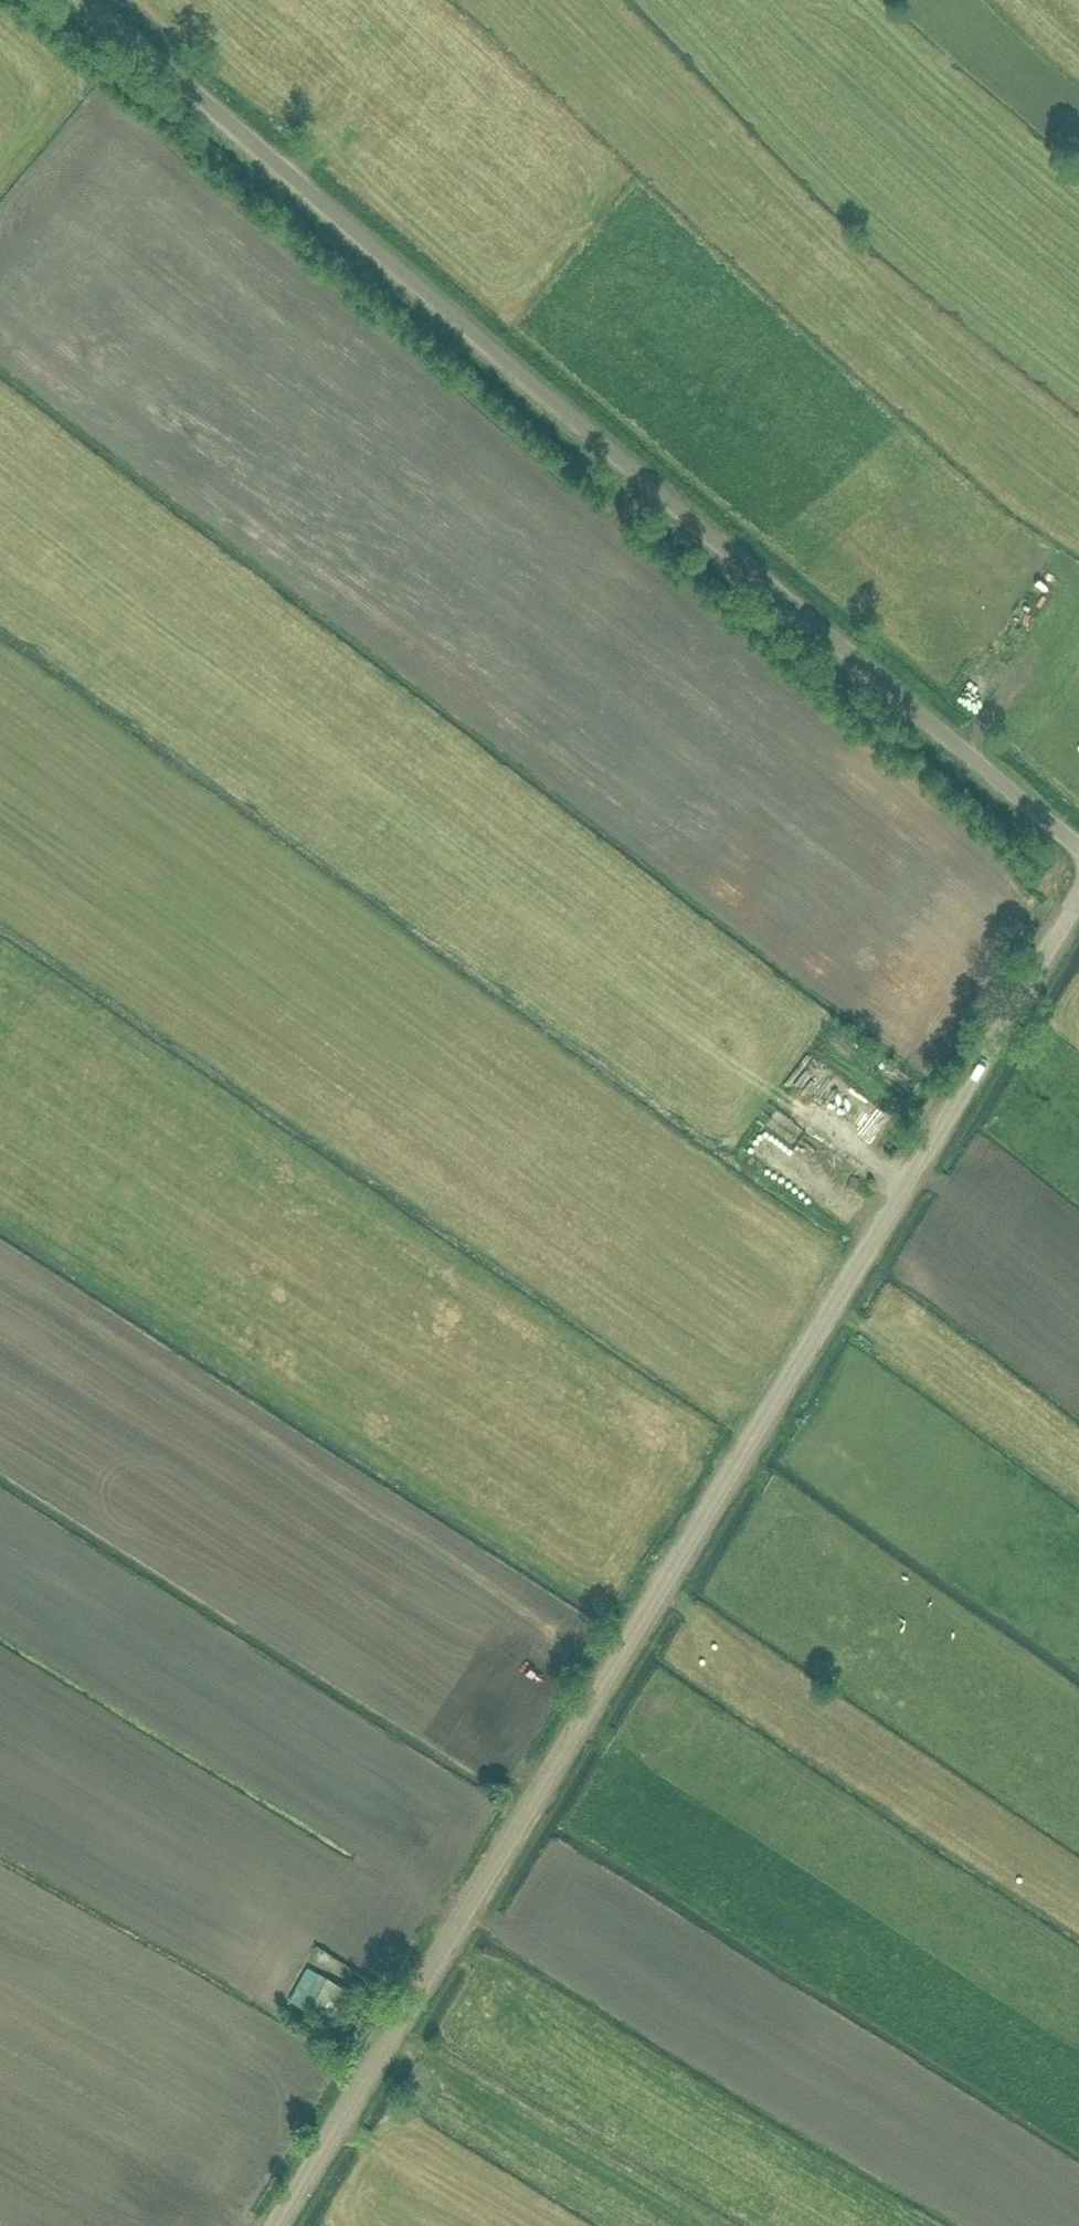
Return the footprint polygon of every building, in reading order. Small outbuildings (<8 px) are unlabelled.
[(489,572),(481,582),(497,595),(505,585),(489,572)]
